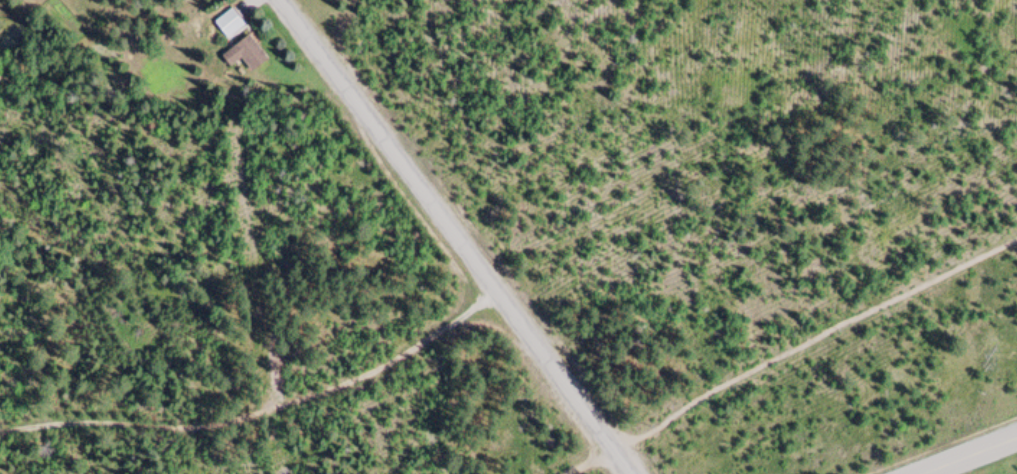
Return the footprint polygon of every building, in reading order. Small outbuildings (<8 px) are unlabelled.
[(245,28),(231,10),(214,24),(228,42),(245,28)] [(240,59),(251,74),(267,61),(248,37),(221,58),(229,68),(240,59)]
